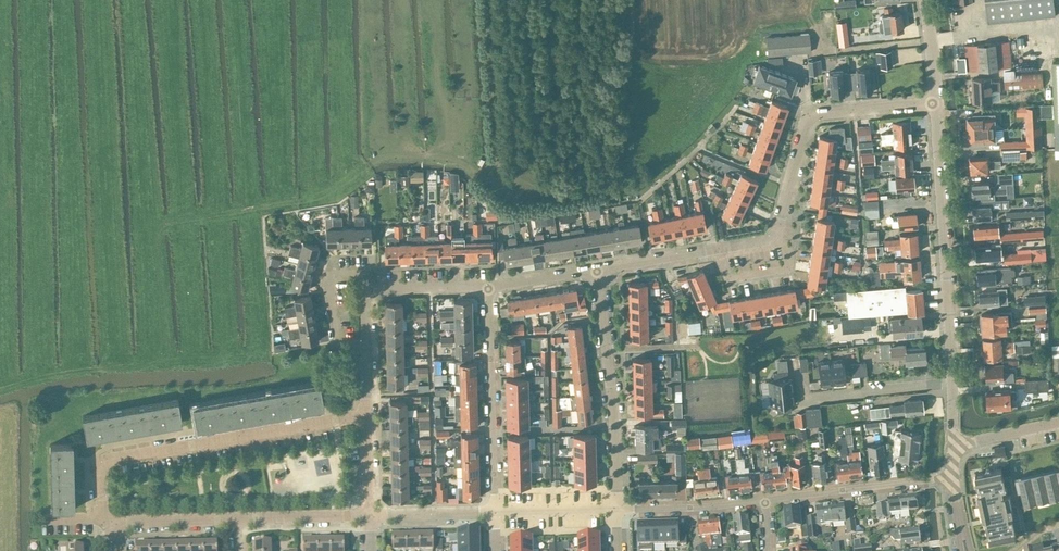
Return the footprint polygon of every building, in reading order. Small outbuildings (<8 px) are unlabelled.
[(1054,0),(985,0),(987,22),(1056,15),(1054,0)] [(884,7),(885,14),(881,14),(882,21),(880,21),(879,23),(880,30),(881,31),(903,29),(901,11),(892,13),(891,6),(884,7)] [(808,34),(808,32),(801,33),(801,34),(766,37),(768,55),(811,51),(810,34),(808,34)] [(838,39),(839,46),(852,45),(852,37),(838,39)] [(967,56),(957,57),(958,72),(968,71),(1004,68),(1011,67),(1009,41),(966,45),(967,56)] [(893,67),(891,51),(881,52),(883,69),(893,67)] [(818,73),(816,59),(808,59),(810,74),(818,73)] [(756,67),(752,75),(754,76),(753,80),(790,93),(792,89),(794,90),(797,82),(795,81),(796,77),(759,64),(758,67),(757,67),(757,68),(756,67)] [(857,72),(850,72),(851,89),(858,88),(859,93),(872,92),(871,89),(872,89),(870,67),(856,69),(857,72)] [(1015,72),(1015,69),(1004,70),(1006,90),(1044,87),(1043,70),(1015,72)] [(844,90),(851,89),(850,72),(843,73),(843,70),(829,72),(830,78),(828,78),(829,85),(830,85),(831,93),(832,93),(832,96),(845,95),(844,90)] [(991,80),(991,77),(972,78),(974,102),(993,101),(992,90),(1001,90),(1001,80),(991,80)] [(771,100),(767,110),(784,116),(788,106),(771,100)] [(1026,104),(1027,126),(1039,125),(1038,103),(1026,104)] [(767,110),(764,121),(780,127),(784,116),(767,110)] [(969,127),(969,129),(985,128),(984,123),(992,123),(992,124),(995,124),(995,114),(975,115),(975,118),(969,119),(969,121),(967,122),(968,125),(969,127)] [(885,137),(910,136),(909,119),(892,121),(893,132),(881,133),(881,138),(885,137)] [(780,127),(764,121),(760,132),(776,138),(780,127)] [(1039,125),(1027,126),(1028,148),(1041,147),(1039,125)] [(870,138),(869,126),(857,127),(858,139),(870,138)] [(819,135),(818,147),(835,150),(836,143),(845,142),(846,148),(852,149),(851,135),(845,136),(844,132),(844,127),(830,128),(828,137),(819,135)] [(985,128),(969,129),(969,132),(968,133),(968,136),(970,138),(970,140),(976,139),(976,142),(996,141),(995,133),(985,134),(985,128)] [(760,132),(756,143),(772,149),(776,138),(760,132)] [(910,136),(885,137),(885,142),(893,142),(894,147),(911,146),(910,136)] [(875,150),(874,139),(859,140),(860,151),(875,150)] [(769,159),(772,149),(756,143),(752,153),(769,159)] [(818,147),(816,158),(834,160),(835,150),(818,147)] [(881,164),(887,163),(912,162),(911,152),(894,153),(894,158),(881,159),(881,164)] [(1020,159),(1020,152),(1003,152),(1003,160),(1020,159)] [(765,169),(769,159),(752,153),(749,163),(765,169)] [(860,155),(860,165),(863,165),(875,164),(874,153),(861,154),(861,155),(860,155)] [(988,161),(988,157),(971,157),(971,165),(970,166),(970,169),(972,170),(972,172),(989,171),(988,168),(1001,167),(1001,160),(988,161)] [(816,158),(814,169),(832,171),(834,160),(816,158)] [(912,162),(887,163),(887,168),(895,168),(895,173),(913,171),(912,162)] [(860,165),(861,178),(874,177),(873,166),(863,167),(863,165),(860,165)] [(813,179),(831,182),(832,171),(814,169),(813,179)] [(741,173),(736,183),(752,191),(757,180),(741,173)] [(410,186),(410,175),(400,176),(401,186),(410,186)] [(914,189),(913,176),(895,177),(896,190),(914,189)] [(459,191),(458,177),(450,177),(450,191),(459,191)] [(731,181),(724,177),(721,182),(729,185),(731,181)] [(829,193),(831,182),(813,179),(811,190),(829,193)] [(973,196),(983,195),(983,199),(996,199),(996,194),(1008,193),(1008,198),(1015,197),(1014,184),(1007,184),(1007,180),(999,181),(994,185),(994,186),(990,186),(989,182),(972,183),(973,196)] [(736,183),(732,193),(747,201),(752,191),(736,183)] [(827,209),(829,193),(811,190),(810,202),(820,203),(819,208),(827,209)] [(359,203),(358,193),(351,193),(351,204),(359,203)] [(732,193),(727,203),(743,211),(747,201),(732,193)] [(727,203),(722,201),(714,197),(712,202),(725,208),(722,214),(738,221),(743,211),(727,203)] [(706,228),(700,199),(695,200),(698,212),(692,213),(695,230),(706,228)] [(980,201),(980,205),(974,205),(974,207),(972,209),(973,212),(974,213),(974,218),(998,217),(997,209),(1009,209),(1009,199),(980,201)] [(683,202),(679,203),(685,232),(695,230),(692,213),(686,214),(683,202)] [(670,217),(674,234),(685,232),(679,203),(674,204),(676,216),(670,217)] [(858,207),(842,205),(841,212),(857,214),(858,207)] [(661,207),(657,208),(663,237),(674,234),(670,217),(664,219),(661,207)] [(655,220),(648,222),(651,239),(663,237),(657,208),(652,209),(655,220)] [(879,217),(878,208),(864,210),(865,218),(879,217)] [(1020,211),(1007,212),(1008,219),(1021,218),(1043,217),(1043,210),(1020,211)] [(577,220),(575,212),(567,213),(568,221),(577,220)] [(817,217),(815,229),(833,231),(835,220),(825,218),(826,214),(819,213),(819,212),(818,212),(818,217),(817,217)] [(560,223),(568,221),(567,213),(559,215),(560,223)] [(916,219),(916,213),(897,215),(898,228),(917,226),(917,225),(918,223),(918,220),(916,219)] [(355,227),(348,227),(349,244),(355,244),(355,247),(360,246),(359,216),(355,216),(355,227)] [(364,216),(359,216),(360,246),(365,246),(365,244),(371,243),(371,226),(364,227),(364,216)] [(338,247),(337,217),(332,217),(333,227),(326,228),(326,245),(333,244),(333,247),(338,247)] [(342,217),(337,217),(338,247),(343,247),(343,244),(349,244),(348,227),(342,227),(342,217)] [(858,218),(851,218),(850,225),(858,226),(858,218)] [(619,227),(611,228),(614,245),(627,243),(624,226),(624,222),(618,223),(619,227)] [(998,236),(997,223),(980,225),(979,223),(978,224),(978,225),(975,225),(975,227),(974,229),(974,231),(976,233),(976,238),(998,236)] [(638,224),(624,226),(627,243),(641,241),(638,224)] [(724,237),(721,224),(715,225),(717,238),(724,237)] [(571,235),(574,252),(587,250),(584,233),(583,228),(576,230),(576,234),(571,235)] [(600,248),(614,245),(611,228),(597,231),(600,248)] [(815,229),(814,239),(831,242),(833,231),(815,229)] [(560,254),(574,252),(571,235),(570,230),(562,232),(563,236),(558,237),(560,254)] [(879,244),(878,230),(865,231),(866,245),(879,244)] [(597,231),(584,233),(587,250),(600,248),(597,231)] [(1029,240),(1028,231),(1001,233),(1002,242),(1029,240)] [(884,240),(885,245),(918,242),(918,239),(919,238),(919,234),(917,233),(917,232),(900,234),(900,238),(884,240)] [(467,234),(465,238),(465,258),(478,258),(478,233),(474,234),(467,234)] [(478,233),(478,258),(492,257),(491,233),(481,233),(478,233)] [(533,259),(547,257),(544,240),(543,233),(535,234),(536,241),(530,242),(533,259)] [(451,235),(451,241),(452,258),(465,258),(465,238),(461,234),(455,234),(451,235)] [(551,238),(544,240),(547,257),(560,254),(558,237),(557,234),(551,235),(551,238)] [(408,242),(399,242),(399,260),(412,259),(412,236),(412,235),(407,235),(408,242)] [(412,259),(426,259),(425,241),(425,235),(421,235),(412,236),(412,259)] [(525,243),(517,244),(520,261),(533,259),(530,242),(529,236),(524,237),(525,243)] [(498,240),(498,258),(505,257),(506,264),(520,261),(517,244),(516,237),(508,238),(509,246),(504,246),(502,239),(498,240)] [(451,241),(444,241),(444,238),(438,238),(438,241),(439,259),(452,258),(451,241)] [(830,253),(831,242),(814,239),(812,251),(830,253)] [(290,245),(289,250),(319,257),(320,252),(317,252),(319,246),(303,241),(301,248),(290,245)] [(438,241),(425,241),(426,259),(439,259),(438,241)] [(399,242),(385,243),(386,260),(399,260),(399,242)] [(918,245),(918,242),(885,245),(887,245),(888,249),(901,248),(901,253),(919,251),(919,250),(920,249),(920,246),(918,245)] [(977,254),(978,260),(1003,258),(1001,242),(993,243),(993,245),(977,247),(977,249),(975,251),(976,253),(977,254)] [(876,255),(876,245),(866,246),(867,255),(876,255)] [(1018,253),(1004,254),(1005,263),(1032,261),(1031,248),(1018,249),(1018,253)] [(298,257),(297,263),(313,267),(315,262),(317,263),(319,257),(289,250),(288,254),(298,257)] [(810,262),(828,264),(830,253),(812,251),(810,262)] [(272,257),(270,263),(279,266),(280,260),(272,257)] [(878,261),(879,271),(920,267),(920,264),(921,263),(921,260),(919,259),(919,258),(878,261)] [(852,268),(859,269),(860,269),(861,262),(860,262),(853,261),(852,268)] [(810,262),(809,273),(827,275),(831,276),(832,265),(828,264),(810,262)] [(285,266),(283,271),(313,279),(314,274),(312,273),(313,267),(297,263),(295,269),(285,266)] [(281,271),(268,267),(269,275),(279,278),(281,271)] [(920,270),(920,267),(879,271),(880,277),(897,276),(897,274),(903,274),(903,278),(921,277),(921,276),(922,274),(922,271),(920,270)] [(1015,269),(1013,267),(978,270),(979,273),(977,274),(978,277),(979,278),(979,283),(1012,281),(1012,275),(1014,275),(1016,273),(1015,269)] [(691,285),(707,278),(702,268),(686,275),(678,277),(679,282),(688,280),(691,285)] [(311,284),(313,279),(283,271),(282,276),(292,278),(291,285),(307,289),(309,283),(311,284)] [(825,287),(827,275),(809,273),(807,284),(808,284),(807,287),(809,294),(814,293),(815,286),(825,287)] [(691,285),(695,295),(711,288),(707,278),(691,285)] [(629,283),(629,294),(647,294),(646,287),(659,285),(658,280),(646,282),(629,283)] [(921,289),(920,284),(905,286),(905,285),(846,290),(846,291),(833,292),(834,300),(847,299),(848,303),(849,316),(907,311),(907,313),(924,312),(922,289),(921,289)] [(1000,290),(980,292),(980,294),(979,297),(980,299),(981,299),(981,305),(992,304),(993,306),(999,305),(999,303),(1001,303),(1009,302),(1008,287),(999,288),(1000,290)] [(576,288),(561,290),(564,304),(565,310),(586,307),(583,293),(577,294),(576,288)] [(716,300),(711,288),(695,295),(700,307),(709,303),(713,311),(718,310),(716,303),(717,303),(716,303),(715,300),(716,300)] [(784,290),(787,307),(798,305),(797,296),(804,295),(802,288),(803,288),(795,289),(795,288),(784,290)] [(548,292),(550,306),(564,304),(561,290),(548,292)] [(676,298),(683,295),(681,290),(674,293),(676,298)] [(784,290),(773,292),(776,309),(787,307),(784,290)] [(548,292),(534,295),(537,309),(550,306),(548,292)] [(762,294),(765,311),(776,309),(773,292),(762,294)] [(647,304),(647,294),(629,294),(629,305),(647,304)] [(754,313),(765,311),(762,294),(751,296),(754,313)] [(1046,294),(1027,296),(1028,305),(1047,303),(1046,294)] [(284,307),(285,312),(315,306),(314,301),(312,301),(311,295),(294,298),(295,305),(284,307)] [(534,295),(521,297),(523,311),(537,309),(534,295)] [(751,296),(739,298),(742,315),(754,313),(751,296)] [(509,313),(523,311),(521,297),(507,299),(509,313)] [(386,302),(386,317),(402,316),(401,298),(390,298),(390,302),(386,302)] [(731,317),(742,315),(739,298),(728,300),(721,302),(723,315),(730,313),(731,317)] [(454,313),(472,313),(471,300),(454,300),(454,313)] [(647,304),(629,305),(630,316),(647,315),(647,304)] [(1046,304),(1029,306),(1030,313),(1041,312),(1041,317),(1047,317),(1046,304)] [(316,311),(315,306),(285,312),(286,317),(296,315),(298,321),(314,318),(313,312),(316,311)] [(1013,321),(1012,311),(982,314),(982,315),(981,316),(981,319),(983,320),(983,323),(1013,321)] [(472,326),(472,313),(454,313),(455,320),(449,321),(450,327),(455,326),(472,326)] [(648,326),(647,315),(630,316),(630,327),(648,326)] [(922,332),(920,315),(892,318),(894,335),(922,332)] [(386,317),(386,330),(402,330),(402,316),(386,317)] [(849,319),(848,316),(842,317),(842,319),(842,330),(850,329),(850,330),(865,329),(864,317),(850,318),(849,319)] [(289,333),(319,328),(318,323),(315,323),(314,318),(298,321),(299,327),(288,329),(289,333)] [(984,332),(984,333),(1008,331),(1007,326),(1014,326),(1013,321),(983,323),(983,326),(982,327),(982,331),(984,332)] [(700,322),(688,323),(689,334),(701,333),(700,322)] [(523,332),(523,323),(512,323),(512,333),(523,332)] [(567,326),(569,340),(583,338),(581,324),(567,326)] [(472,339),(472,326),(455,326),(455,340),(472,339)] [(648,326),(630,327),(630,339),(648,338),(648,326)] [(320,333),(319,328),(289,333),(290,338),(300,336),(301,343),(318,340),(317,334),(320,333)] [(402,344),(402,330),(386,330),(387,345),(402,344)] [(984,345),(985,348),(1027,345),(1027,340),(1002,342),(1001,337),(984,339),(984,340),(983,341),(983,344),(984,345)] [(569,340),(570,353),(584,352),(583,338),(569,340)] [(452,348),(452,354),(473,353),(472,339),(455,340),(456,348),(452,348)] [(505,341),(506,356),(520,356),(519,341),(505,341)] [(891,356),(891,346),(890,343),(880,344),(881,357),(891,356)] [(387,345),(387,358),(403,358),(402,344),(387,345)] [(1030,344),(1027,345),(985,348),(985,351),(983,353),(984,356),(985,357),(985,358),(1002,356),(1002,352),(1031,349),(1030,344)] [(905,361),(906,364),(925,362),(924,347),(905,348),(904,345),(891,346),(891,356),(899,356),(899,362),(905,361)] [(570,353),(572,366),(586,365),(584,352),(570,353)] [(506,371),(520,371),(520,365),(526,365),(525,356),(520,356),(506,356),(506,371)] [(807,357),(799,358),(800,370),(808,369),(807,357)] [(403,366),(403,358),(387,358),(388,373),(403,372),(409,372),(409,365),(403,366)] [(633,358),(633,369),(651,369),(651,358),(633,358)] [(454,359),(454,372),(476,371),(475,362),(466,362),(466,359),(454,359)] [(843,359),(830,360),(833,383),(845,382),(843,359)] [(821,385),(833,383),(830,360),(818,361),(821,385)] [(858,362),(859,375),(866,374),(865,361),(858,362)] [(859,375),(858,362),(851,363),(852,375),(859,375)] [(1004,380),(1003,364),(986,366),(986,367),(985,368),(985,374),(987,373),(987,375),(988,375),(988,379),(987,379),(995,379),(995,381),(1004,380)] [(587,378),(586,365),(572,366),(573,380),(587,378)] [(524,368),(524,375),(535,375),(535,367),(524,368)] [(633,369),(634,380),(651,380),(651,374),(655,374),(655,369),(651,369),(633,369)] [(769,383),(770,393),(793,390),(791,378),(788,378),(787,370),(773,372),(774,383),(769,383)] [(476,382),(476,371),(454,372),(454,373),(455,373),(455,383),(460,383),(476,382)] [(403,372),(388,373),(388,386),(404,386),(403,372)] [(443,382),(442,373),(434,373),(434,382),(443,382)] [(527,377),(506,378),(506,390),(527,389),(527,377)] [(573,380),(575,393),(589,391),(587,378),(573,380)] [(1049,390),(1049,378),(1042,379),(1036,379),(1026,380),(1027,392),(1049,390)] [(651,380),(634,380),(634,391),(652,391),(651,380)] [(460,383),(460,393),(476,393),(476,382),(460,383)] [(324,405),(320,383),(193,405),(197,428),(324,405)] [(1002,389),(1002,391),(988,392),(989,407),(1001,406),(1002,409),(1010,408),(1010,406),(1011,406),(1011,398),(1017,397),(1017,390),(1010,390),(1010,388),(1002,389)] [(527,389),(506,390),(507,402),(528,401),(527,389)] [(794,403),(793,390),(770,393),(771,405),(777,405),(778,411),(791,410),(791,403),(794,403)] [(589,391),(575,393),(570,394),(572,407),(577,407),(591,405),(589,391)] [(652,402),(652,391),(634,391),(634,402),(652,402)] [(455,404),(460,404),(477,403),(476,393),(460,393),(455,393),(455,398),(455,404)] [(182,421),(178,399),(83,416),(87,438),(182,421)] [(923,412),(922,399),(904,400),(905,404),(870,408),(871,418),(890,416),(890,414),(905,413),(906,413),(907,415),(913,414),(913,413),(923,412)] [(390,401),(390,416),(406,415),(406,401),(390,401)] [(528,401),(507,402),(507,414),(528,413),(528,401)] [(652,409),(652,402),(634,402),(635,414),(664,413),(664,408),(652,409)] [(460,404),(461,414),(477,414),(477,403),(460,404)] [(445,405),(435,406),(435,416),(445,415),(445,405)] [(592,420),(591,405),(577,407),(578,422),(592,420)] [(807,426),(815,425),(813,407),(805,408),(807,426)] [(813,407),(815,425),(822,424),(820,407),(813,407)] [(559,409),(553,409),(553,426),(561,426),(561,409),(559,409)] [(805,412),(797,412),(798,426),(806,426),(805,412)] [(528,413),(507,414),(507,426),(509,426),(514,426),(528,425),(528,413)] [(477,425),(477,414),(461,414),(461,425),(477,425)] [(413,415),(406,415),(390,416),(391,429),(406,428),(406,421),(413,421),(413,415)] [(430,419),(420,419),(420,428),(430,428),(430,419)] [(686,432),(685,419),(672,419),(672,428),(677,428),(677,432),(686,432)] [(891,429),(890,419),(880,420),(882,430),(891,429)] [(652,425),(652,424),(635,425),(635,436),(660,436),(660,428),(658,428),(658,424),(652,425)] [(391,429),(391,443),(407,442),(406,428),(391,429)] [(827,428),(818,429),(820,445),(828,444),(827,428)] [(749,430),(732,433),(732,434),(734,444),(750,441),(751,441),(749,430)] [(767,432),(768,441),(785,439),(784,430),(767,432)] [(895,430),(894,444),(918,446),(919,440),(920,439),(921,435),(919,434),(919,432),(895,430)] [(851,432),(845,433),(845,435),(846,443),(850,476),(855,475),(856,477),(859,476),(860,475),(862,475),(860,458),(859,450),(852,451),(852,448),(853,448),(851,432)] [(449,445),(455,445),(478,444),(477,433),(461,434),(461,439),(449,439),(449,445)] [(594,434),(573,434),(574,446),(595,446),(594,434)] [(727,443),(726,435),(717,436),(718,444),(727,443)] [(509,436),(508,436),(508,447),(508,448),(529,448),(529,436),(515,436),(509,436)] [(636,448),(653,448),(653,447),(661,447),(661,440),(660,440),(660,436),(635,436),(636,448)] [(717,447),(716,436),(700,438),(701,449),(717,447)] [(699,437),(687,439),(688,448),(700,447),(699,437)] [(391,443),(391,457),(407,456),(407,442),(391,443)] [(75,508),(73,443),(50,444),(52,509),(75,508)] [(844,460),(836,461),(838,477),(840,477),(841,478),(844,478),(845,477),(850,476),(846,443),(839,444),(840,452),(842,454),(842,455),(843,459),(844,458),(844,460)] [(885,471),(882,443),(868,445),(871,472),(878,472),(879,473),(883,472),(884,471),(885,471)] [(478,454),(478,444),(455,445),(455,455),(462,455),(478,454)] [(918,446),(894,444),(893,458),(917,460),(917,458),(919,457),(919,453),(918,452),(918,446)] [(1006,453),(1005,445),(995,446),(996,455),(1006,453)] [(595,446),(574,446),(574,458),(595,458),(595,446)] [(445,455),(445,447),(437,447),(437,456),(444,455),(445,455)] [(529,448),(508,448),(508,460),(529,460),(529,448)] [(686,472),(685,452),(675,453),(676,473),(686,472)] [(657,462),(656,453),(638,454),(638,462),(657,462)] [(449,466),(462,465),(478,465),(478,454),(462,455),(462,461),(449,461),(449,466)] [(770,455),(774,485),(778,485),(780,486),(783,485),(784,484),(786,484),(784,468),(778,469),(776,454),(770,455)] [(825,461),(824,454),(818,454),(819,461),(812,462),(814,480),(816,480),(817,481),(820,481),(821,479),(828,479),(826,461),(825,461)] [(766,470),(760,471),(762,487),(764,486),(765,488),(769,487),(770,486),(774,485),(770,455),(764,456),(766,470)] [(804,463),(803,455),(795,456),(796,464),(790,465),(792,483),(794,482),(794,483),(797,484),(800,482),(806,481),(804,463)] [(407,470),(407,456),(391,457),(392,470),(407,470)] [(749,488),(751,488),(749,472),(747,472),(747,466),(744,466),(743,457),(735,458),(739,489),(744,489),(745,490),(748,490),(749,488)] [(595,458),(574,458),(574,470),(595,470),(595,458)] [(735,490),(739,489),(735,458),(729,458),(731,474),(725,475),(727,491),(729,491),(731,492),(734,491),(735,490)] [(529,460),(508,460),(509,471),(509,472),(530,472),(529,460)] [(478,475),(478,465),(462,465),(462,476),(478,475)] [(703,468),(707,493),(711,493),(712,494),(715,494),(716,492),(719,492),(717,476),(711,477),(709,467),(703,468)] [(707,493),(703,468),(697,469),(699,478),(693,479),(695,495),(697,495),(698,496),(701,495),(702,494),(707,493)] [(1004,476),(1002,468),(976,474),(980,492),(978,492),(984,518),(985,518),(991,543),(1017,537),(1015,529),(1022,528),(1017,504),(1012,505),(1010,493),(1014,492),(1010,474),(1004,476)] [(392,470),(392,485),(408,485),(407,470),(392,470)] [(595,470),(574,470),(575,482),(596,482),(595,470)] [(1017,481),(1016,477),(1016,478),(1019,490),(1021,490),(1024,504),(1058,496),(1058,471),(1017,481)] [(530,472),(509,472),(509,484),(530,483),(530,472)] [(672,480),(658,481),(658,493),(677,493),(676,484),(680,484),(680,474),(672,475),(672,480)] [(462,476),(463,486),(479,486),(478,475),(462,476)] [(639,494),(658,493),(658,481),(643,481),(643,476),(635,476),(636,485),(639,485),(639,494)] [(408,499),(408,485),(392,485),(393,499),(408,499)] [(479,497),(479,486),(463,486),(458,486),(458,497),(479,497)] [(444,487),(437,487),(437,500),(447,500),(447,487),(444,487)] [(918,511),(917,497),(888,500),(889,506),(886,506),(886,505),(877,506),(879,521),(891,519),(890,514),(918,511)] [(844,505),(830,507),(832,525),(846,524),(844,505)] [(819,527),(832,525),(830,507),(816,509),(818,519),(815,520),(815,518),(808,519),(811,540),(818,539),(816,526),(818,526),(819,527)] [(800,514),(800,511),(785,512),(787,531),(801,529),(802,539),(809,539),(806,513),(800,514)] [(746,517),(743,516),(741,517),(741,518),(734,519),(737,544),(751,543),(748,517),(746,517)] [(716,537),(721,536),(719,520),(709,522),(712,545),(713,544),(717,544),(716,537)] [(712,545),(709,522),(699,523),(701,538),(706,538),(707,549),(713,548),(713,544),(712,545)] [(857,534),(856,522),(849,523),(850,531),(848,531),(849,535),(857,534)] [(639,526),(640,550),(654,550),(654,546),(653,546),(652,525),(639,526)] [(665,525),(652,525),(653,546),(654,546),(666,546),(665,525)] [(679,525),(665,525),(666,546),(680,546),(680,545),(687,545),(686,527),(679,527),(679,525)] [(919,532),(919,530),(901,532),(900,530),(890,532),(891,537),(895,542),(902,541),(902,546),(921,544),(920,537),(921,536),(921,533),(919,532)] [(457,533),(458,546),(479,545),(479,532),(457,533)] [(420,536),(421,550),(428,550),(433,550),(433,535),(420,536)] [(406,536),(392,536),(392,550),(407,550),(406,536)] [(420,536),(406,536),(407,550),(421,550),(420,536)] [(580,550),(601,549),(600,537),(579,537),(580,550)] [(512,550),(533,550),(533,539),(512,539),(512,550)] [(330,541),(331,550),(344,550),(343,540),(330,541)] [(317,541),(303,541),(303,550),(317,550),(317,541)] [(330,541),(317,541),(317,550),(331,550),(330,541)] [(861,541),(854,541),(855,550),(872,550),(871,546),(861,547),(861,541)] [(255,550),(271,550),(270,542),(255,542),(255,550)]
